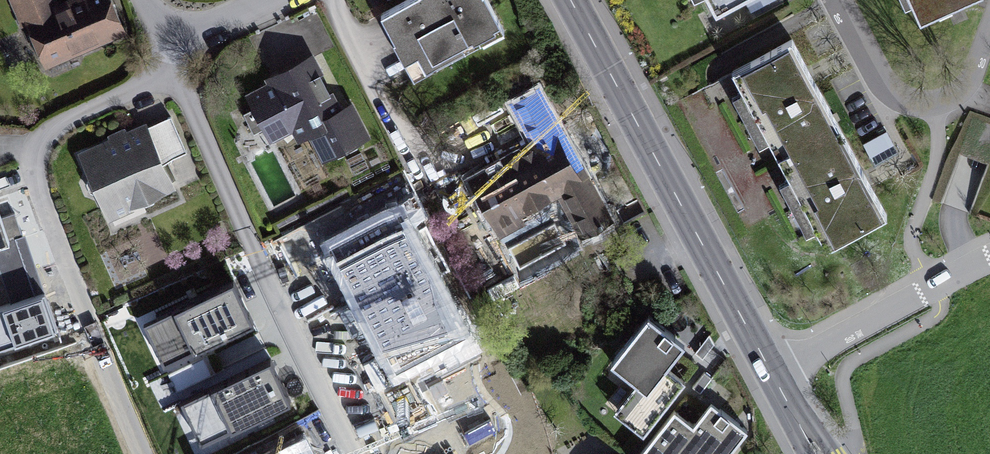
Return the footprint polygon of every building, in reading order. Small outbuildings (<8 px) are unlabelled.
[(22,24),(29,21),(46,61),(124,28),(111,0),(70,0),(59,5),(57,0),(11,0),(22,24)] [(379,7),(394,35),(391,37),(413,77),(505,29),(489,0),(392,0),(379,7)] [(715,11),(735,0),(709,0),(715,11)] [(965,0),(909,0),(918,21),(965,0)] [(776,155),(838,122),(792,36),(730,70),(776,155)] [(345,106),(319,57),(248,94),(269,136),(305,117),(327,159),(369,137),(352,103),(345,106)] [(608,219),(541,88),(512,103),(534,145),(470,177),(500,236),(562,204),(578,235),(608,219)] [(169,121),(83,159),(110,218),(172,190),(159,161),(182,151),(169,121)] [(826,245),(888,211),(838,122),(776,155),(826,245)] [(951,183),(942,204),(967,214),(975,192),(960,186),(969,165),(962,163),(953,184),(951,183)] [(397,210),(329,246),(395,369),(463,333),(397,210)] [(251,329),(232,288),(143,327),(162,369),(251,329)] [(0,315),(0,352),(54,334),(43,301),(0,315)] [(682,339),(647,312),(610,360),(636,380),(613,411),(643,433),(682,381),(662,366),(682,339)] [(226,365),(265,348),(260,335),(221,352),(226,365)] [(177,390),(216,377),(209,357),(170,369),(177,390)] [(289,409),(270,367),(183,405),(202,448),(289,409)] [(676,410),(642,453),(726,453),(747,428),(713,402),(696,425),(676,410)] [(299,431),(247,453),(310,453),(299,431)]
